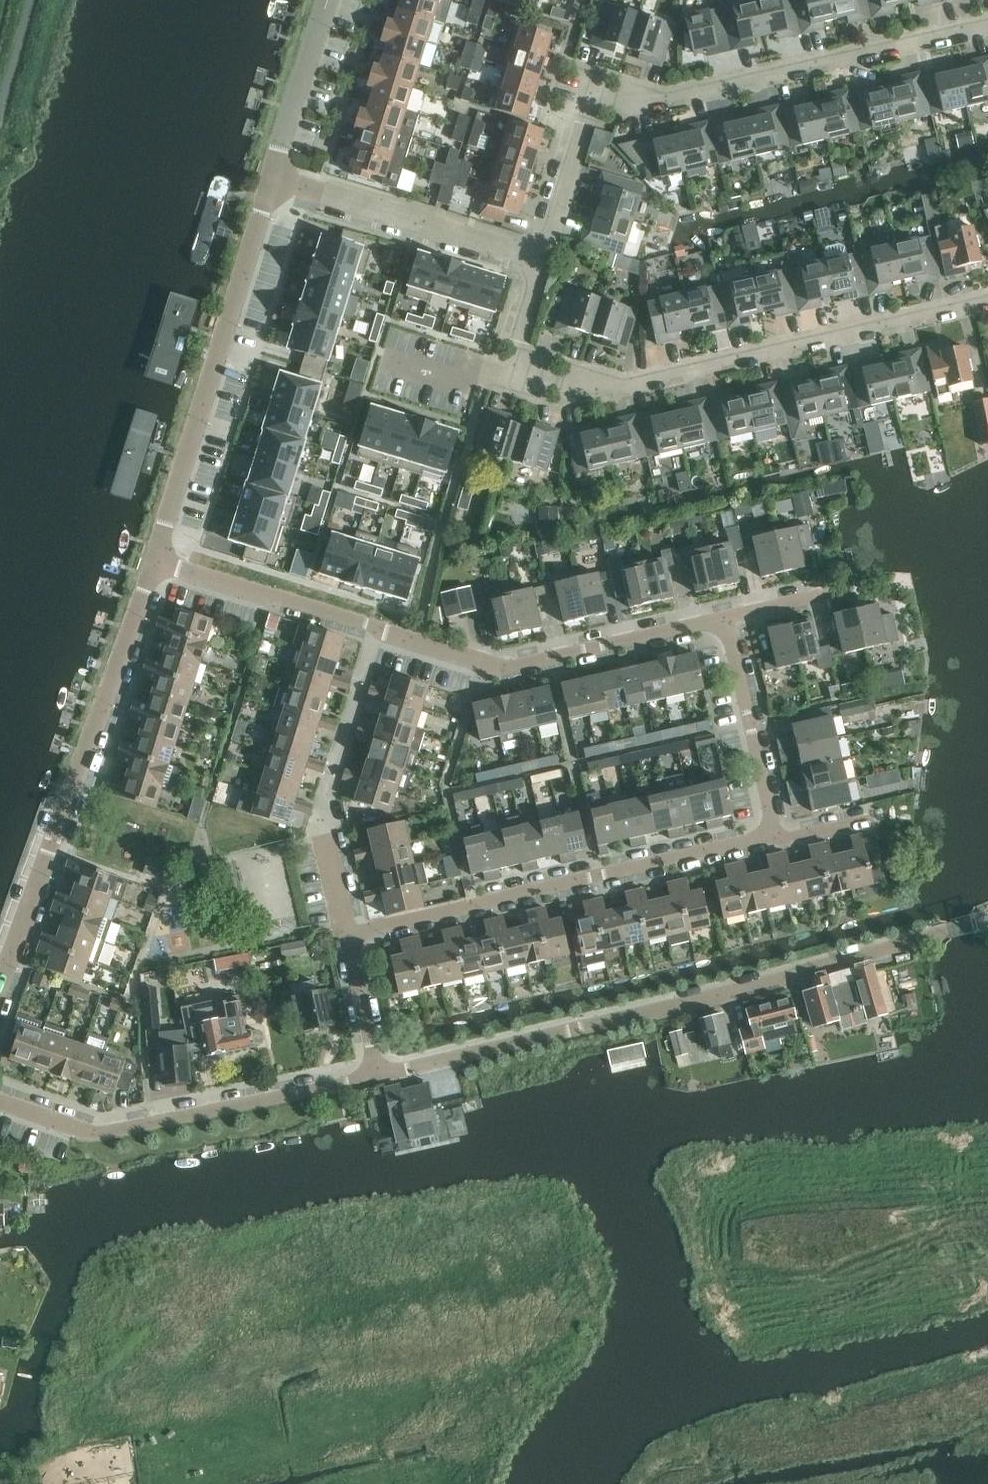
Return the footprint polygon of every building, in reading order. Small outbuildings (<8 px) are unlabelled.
[(433,21),(444,24),(451,2),(445,0),(401,0),(398,10),(433,21)] [(473,9),(482,12),(485,1),(483,0),(476,0),(473,9)] [(756,0),(721,8),(730,51),(746,47),(746,46),(743,47),(742,41),(764,35),(756,0)] [(756,0),(764,35),(786,30),(788,36),(785,37),(785,38),(801,34),(793,0),(756,0)] [(801,34),(817,31),(816,30),(814,30),(812,24),(834,19),(830,0),(793,0),(801,34)] [(834,19),(857,14),(858,20),(856,21),(856,22),(871,18),(867,0),(830,0),(834,19)] [(871,18),(887,14),(884,14),(883,8),(905,3),(904,0),(867,0),(871,18)] [(606,42),(628,49),(639,14),(604,3),(591,45),(607,50),(607,49),(604,48),(606,42)] [(550,16),(563,20),(566,11),(553,7),(550,16)] [(730,51),(721,8),(685,17),(688,33),(685,33),(685,51),(692,50),(693,52),(716,47),(717,53),(715,53),(715,54),(730,51)] [(482,12),(473,9),(469,23),(478,26),(482,12)] [(385,25),(384,30),(426,43),(433,21),(398,10),(392,27),(385,25)] [(639,14),(628,49),(650,55),(649,61),(646,61),(661,66),(674,24),(639,14)] [(482,28),(492,31),(495,18),(486,15),(482,28)] [(517,25),(511,46),(546,57),(552,35),(542,32),(543,29),(533,26),(532,29),(517,25)] [(390,37),(384,55),(419,65),(426,43),(384,30),(383,36),(390,37)] [(467,41),(463,54),(474,57),(478,45),(467,41)] [(478,45),(474,57),(483,60),(487,47),(478,45)] [(511,46),(504,67),(539,77),(546,57),(511,46)] [(459,66),(470,70),(474,57),(463,54),(459,66)] [(372,70),(370,75),(412,88),(419,65),(384,55),(379,72),(372,70)] [(474,57),(470,70),(479,72),(483,60),(474,57)] [(958,71),(967,106),(987,102),(987,57),(977,59),(977,60),(979,60),(981,66),(958,71)] [(504,67),(498,87),(533,98),(539,77),(504,67)] [(937,69),(922,72),(931,115),(967,106),(958,71),(936,76),(935,70),(937,69)] [(910,82),(888,87),(896,123),(931,115),(922,72),(906,76),(906,77),(909,76),(910,82)] [(376,82),(371,100),(406,110),(412,88),(370,75),(369,80),(376,82)] [(451,75),(447,88),(458,91),(462,78),(451,75)] [(867,85),(851,88),(861,131),(896,123),(888,87),(866,92),(864,86),(867,86),(867,85)] [(465,87),(461,99),(470,102),(474,89),(465,87)] [(533,98),(498,87),(492,109),(527,119),(533,98)] [(840,98),(817,104),(826,139),(861,131),(851,88),(835,92),(836,93),(838,92),(840,98)] [(359,115),(357,120),(412,137),(419,114),(406,110),(371,100),(365,117),(359,115)] [(796,101),(780,105),(790,147),(826,139),(817,104),(795,109),(794,103),(796,102),(796,101)] [(769,115),(747,120),(755,155),(790,147),(780,105),(765,108),(765,109),(768,109),(769,115)] [(460,114),(456,126),(467,129),(470,118),(460,114)] [(725,117),(710,121),(720,164),(755,155),(747,120),(724,125),(723,119),(726,118),(725,117)] [(362,127),(357,144),(405,159),(412,137),(357,120),(355,125),(362,127)] [(475,120),(472,132),(481,135),(484,122),(475,120)] [(509,120),(502,141),(537,152),(544,131),(509,120)] [(699,131),(676,136),(685,172),(720,164),(710,121),(694,125),(695,125),(697,125),(699,131)] [(467,129),(456,126),(452,139),(463,143),(467,129)] [(605,154),(613,132),(598,127),(590,148),(605,154)] [(481,135),(472,132),(468,145),(477,147),(481,135)] [(685,172),(676,136),(654,141),(652,135),(655,135),(655,134),(639,138),(639,140),(618,145),(636,165),(645,163),(649,180),(685,172)] [(502,141),(496,162),(531,173),(537,152),(502,141)] [(405,159),(357,144),(350,168),(356,169),(357,173),(356,176),(360,177),(360,178),(367,180),(367,179),(365,178),(367,173),(384,178),(382,184),(396,189),(405,159)] [(463,161),(460,170),(459,174),(468,177),(472,163),(463,161)] [(226,162),(200,251),(219,257),(246,168),(226,162)] [(432,173),(445,177),(448,166),(436,162),(432,173)] [(496,162),(490,183),(525,193),(531,173),(496,162)] [(448,166),(445,177),(437,202),(448,206),(456,180),(457,181),(459,174),(460,170),(448,166)] [(605,187),(598,210),(633,220),(644,185),(602,172),(598,188),(599,186),(605,187)] [(465,189),(468,177),(459,174),(457,181),(456,186),(465,189)] [(792,194),(816,187),(813,177),(790,183),(792,194)] [(987,196),(981,177),(969,180),(976,201),(987,196)] [(525,193),(490,183),(480,216),(503,223),(507,211),(518,215),(525,193)] [(921,197),(927,221),(940,217),(934,194),(921,197)] [(633,220),(598,210),(592,232),(586,230),(586,227),(581,243),(623,255),(633,220)] [(972,226),(949,231),(948,224),(934,227),(946,277),(962,273),(959,273),(958,267),(981,262),(977,247),(980,247),(978,236),(975,236),(972,226)] [(328,238),(321,259),(361,272),(368,250),(373,237),(350,229),(345,243),(328,238)] [(930,236),(894,244),(902,280),(925,274),(926,281),(924,281),(924,282),(940,278),(930,236)] [(894,244),(859,252),(869,295),(884,291),(884,290),(881,291),(880,285),(902,280),(894,244)] [(826,260),(824,261),(832,296),(854,291),(856,297),(853,298),(869,295),(859,252),(846,255),(845,248),(839,245),(828,247),(824,253),(826,260)] [(446,259),(425,253),(415,286),(435,292),(446,259)] [(321,259),(320,259),(313,281),(314,281),(354,293),(361,272),(321,259)] [(467,265),(446,259),(435,292),(456,298),(467,265)] [(824,261),(788,269),(798,311),(814,308),(813,307),(811,307),(809,301),(832,296),(824,261)] [(487,271),(467,265),(456,298),(477,305),(487,271)] [(620,269),(617,283),(637,287),(639,273),(620,269)] [(788,269),(753,277),(761,312),(784,307),(785,313),(783,314),(783,315),(798,311),(788,269)] [(508,278),(487,271),(477,305),(497,311),(508,278)] [(753,277),(718,285),(728,328),(743,324),(743,323),(740,324),(739,318),(761,312),(753,277)] [(354,293),(314,281),(307,303),(347,315),(354,293)] [(394,284),(387,281),(383,293),(391,295),(394,284)] [(718,285),(683,293),(691,329),(713,323),(715,330),(712,330),(712,331),(728,328),(718,285)] [(570,328),(592,334),(602,299),(567,289),(554,330),(570,335),(570,334),(568,334),(570,328)] [(691,329),(683,293),(647,302),(657,344),(673,340),(670,340),(669,334),(691,329)] [(183,299),(156,392),(176,398),(203,305),(183,299)] [(602,299),(592,334),(614,341),(612,347),(609,346),(609,347),(625,352),(637,310),(602,299)] [(307,303),(306,302),(299,324),(300,324),(340,337),(347,315),(307,303)] [(428,315),(416,312),(414,319),(425,323),(428,315)] [(385,316),(377,313),(373,327),(380,329),(385,316)] [(439,319),(428,315),(425,323),(437,326),(439,319)] [(310,351),(306,365),(329,372),(333,358),(340,337),(300,324),(293,346),(310,351)] [(469,328),(458,324),(455,332),(467,335),(469,328)] [(373,327),(369,340),(376,343),(380,329),(373,327)] [(481,331),(469,328),(467,335),(478,339),(481,331)] [(926,347),(937,397),(951,394),(949,387),(969,382),(977,417),(987,415),(987,383),(985,370),(970,374),(970,371),(973,370),(970,359),(967,360),(964,346),(941,351),(940,345),(942,344),(926,347)] [(908,359),(886,364),(894,399),(930,391),(920,349),(904,352),(904,353),(907,353),(908,359)] [(355,355),(347,401),(362,404),(369,358),(355,355)] [(864,362),(849,365),(859,408),(894,399),(886,364),(863,369),(862,363),(865,362),(864,362)] [(285,373),(276,400),(316,412),(325,385),(329,372),(306,365),(302,378),(285,373)] [(838,375),(815,380),(823,416),(859,408),(849,365),(833,369),(834,370),(836,369),(838,375)] [(778,381),(788,424),(792,440),(807,436),(804,420),(823,416),(815,380),(793,385),(791,379),(794,379),(794,378),(778,381)] [(767,391),(745,397),(753,432),(788,424),(778,381),(763,385),(763,386),(766,385),(767,391)] [(723,394),(707,398),(718,440),(753,432),(745,397),(722,402),(721,396),(723,395),(723,394)] [(697,408),(674,413),(682,449),(718,440),(707,398),(692,402),(693,402),(695,402),(697,408)] [(316,412),(276,400),(267,428),(268,428),(307,440),(316,412)] [(476,450),(511,461),(522,426),(500,419),(502,413),(504,414),(505,413),(489,409),(476,450)] [(653,411),(637,414),(647,457),(682,449),(674,413),(652,418),(650,412),(653,411)] [(395,418),(374,412),(363,445),(384,452),(395,418)] [(626,424),(604,429),(612,465),(647,457),(637,414),(622,418),(622,419),(625,418),(626,424)] [(415,425),(395,418),(384,452),(404,458),(415,425)] [(152,423),(122,515),(141,522),(171,429),(152,423)] [(436,430),(416,424),(415,425),(404,458),(425,464),(436,431),(436,430)] [(522,426),(511,461),(547,472),(559,430),(543,425),(543,426),(546,427),(544,433),(522,426)] [(612,465),(604,429),(581,435),(580,428),(583,428),(582,427),(566,431),(576,473),(612,465)] [(307,440),(268,428),(259,455),(299,468),(308,440),(307,440)] [(457,437),(436,431),(425,464),(446,471),(457,437)] [(348,438),(340,435),(336,449),(344,451),(348,438)] [(344,451),(336,449),(332,462),(339,465),(344,451)] [(299,468),(259,455),(250,483),(289,495),(290,495),(299,468)] [(678,472),(681,489),(692,488),(690,471),(678,472)] [(250,483),(249,482),(240,510),(280,522),(289,495),(250,483)] [(371,492),(359,488),(357,496),(368,499),(371,492)] [(331,493),(323,490),(319,504),(327,506),(331,493)] [(791,495),(797,518),(815,513),(808,490),(791,495)] [(382,495),(371,492),(368,499),(380,503),(382,495)] [(412,504),(401,501),(398,508),(410,512),(412,504)] [(366,506),(355,503),(352,510),(364,514),(366,506)] [(327,506),(319,504),(315,517),(323,520),(327,506)] [(424,508),(412,504),(410,512),(421,515),(424,508)] [(378,510),(366,506),(364,514),(375,517),(378,510)] [(539,507),(540,522),(556,522),(556,507),(539,507)] [(560,508),(561,521),(576,521),(576,508),(560,508)] [(280,522),(240,510),(231,537),(248,542),(244,556),(267,563),(272,549),(280,522)] [(408,519),(396,515),(394,523),(405,526),(408,519)] [(419,522),(408,519),(405,526),(417,530),(419,522)] [(796,527),(774,533),(783,572),(805,567),(801,548),(813,546),(807,524),(796,527)] [(752,538),(741,541),(743,549),(754,546),(762,577),(783,572),(774,533),(752,538)] [(611,539),(603,541),(606,552),(613,551),(611,539)] [(343,579),(353,546),(333,540),(322,573),(343,579)] [(730,543),(708,548),(717,587),(739,582),(732,551),(743,549),(741,541),(730,543)] [(374,552),(353,546),(343,579),(342,580),(363,587),(363,586),(374,552)] [(299,548),(291,571),(307,575),(314,553),(299,548)] [(662,558),(642,563),(652,603),(673,598),(666,566),(677,564),(675,556),(674,548),(661,551),(662,558)] [(687,553),(675,556),(677,564),(688,561),(696,592),(717,587),(708,548),(686,553),(687,553)] [(395,559),(374,552),(363,586),(384,592),(395,559)] [(607,559),(610,571),(611,579),(616,597),(627,595),(630,608),(652,603),(642,563),(622,568),(619,556),(607,559)] [(415,565),(395,559),(384,592),(405,598),(415,565)] [(598,573),(577,578),(586,618),(607,613),(600,582),(611,579),(610,571),(598,574),(598,573)] [(555,584),(544,586),(546,594),(557,592),(564,623),(586,618),(577,578),(555,583),(555,584)] [(498,638),(520,633),(511,593),(508,583),(505,584),(487,589),(489,599),(474,602),(476,610),(491,607),(498,638)] [(532,588),(511,593),(520,633),(542,628),(534,597),(546,594),(544,586),(532,589),(532,588)] [(442,594),(447,617),(476,610),(474,602),(470,587),(442,594)] [(877,604),(856,609),(865,649),(887,644),(886,643),(898,640),(892,613),(880,616),(877,604)] [(161,617),(158,626),(206,641),(212,620),(178,609),(174,622),(161,617)] [(841,645),(830,648),(832,656),(843,653),(843,654),(865,649),(856,609),(834,614),(841,645)] [(267,624),(276,627),(279,617),(269,614),(267,624)] [(811,619),(790,624),(799,664),(821,659),(821,658),(832,656),(830,648),(819,650),(811,619)] [(300,624),(294,645),(338,658),(344,637),(300,624)] [(799,664),(790,624),(768,629),(775,660),(764,663),(766,671),(777,668),(777,669),(799,664)] [(169,641),(165,651),(200,662),(206,641),(158,626),(155,636),(169,641)] [(287,666),(297,669),(331,679),(330,685),(338,687),(341,678),(333,675),(338,658),(294,645),(287,666)] [(148,659),(145,668),(193,683),(200,662),(165,651),(162,663),(148,659)] [(695,653),(676,657),(684,693),(704,689),(695,653)] [(676,657),(657,662),(665,698),(684,693),(676,657)] [(657,662),(638,666),(646,702),(665,698),(657,662)] [(638,666),(619,671),(627,707),(646,702),(638,666)] [(156,682),(153,693),(187,703),(193,683),(145,668),(142,678),(156,682)] [(297,669),(291,690),(325,700),(330,685),(331,679),(297,669)] [(619,671),(599,675),(608,711),(627,707),(619,671)] [(872,677),(876,692),(895,688),(892,672),(872,677)] [(428,686),(394,675),(388,692),(387,696),(422,707),(428,686)] [(599,675),(580,679),(589,716),(608,711),(599,675)] [(351,681),(341,678),(338,687),(348,690),(351,681)] [(589,716),(580,679),(561,684),(569,720),(589,716)] [(829,687),(832,701),(842,698),(838,685),(829,687)] [(274,707),(284,711),(318,721),(317,726),(326,729),(329,719),(320,717),(325,700),(291,690),(280,686),(274,707)] [(379,689),(370,687),(367,696),(376,699),(379,689)] [(549,687),(530,691),(538,727),(557,723),(549,687)] [(386,702),(381,717),(415,728),(422,707),(387,696),(388,692),(379,689),(376,699),(386,702)] [(530,691),(511,695),(519,732),(538,727),(530,691)] [(135,700),(132,710),(180,724),(187,703),(153,693),(149,704),(135,700)] [(491,700),(500,736),(501,743),(520,738),(519,732),(511,695),(491,700)] [(868,698),(839,704),(839,706),(842,718),(876,710),(873,697),(868,698)] [(480,740),(500,736),(491,700),(472,704),(480,740)] [(791,748),(797,747),(837,737),(830,709),(836,707),(836,706),(808,713),(810,721),(792,725),(794,735),(776,739),(779,751),(791,748)] [(143,723),(140,735),(174,745),(180,724),(132,710),(129,719),(143,723)] [(284,711),(278,731),(312,742),(317,726),(318,721),(284,711)] [(409,749),(415,728),(381,717),(376,734),(374,738),(409,749)] [(329,719),(326,729),(336,732),(338,722),(329,719)] [(710,729),(709,721),(696,724),(698,732),(710,729)] [(684,727),(672,729),(674,737),(686,735),(684,727)] [(363,740),(366,731),(357,728),(355,737),(363,740)] [(674,737),(672,729),(660,732),(662,740),(674,737)] [(278,731),(271,752),(306,763),(305,767),(313,770),(316,760),(307,758),(312,742),(278,731)] [(368,759),(402,770),(409,749),(374,738),(376,734),(366,731),(363,740),(373,743),(368,759)] [(694,739),(696,747),(716,742),(714,734),(694,739)] [(122,741),(119,751),(168,766),(174,745),(140,735),(136,746),(122,741)] [(646,735),(634,738),(635,746),(648,743),(646,735)] [(797,747),(802,768),(842,759),(837,737),(797,747)] [(635,746),(634,738),(622,741),(624,749),(635,746)] [(688,740),(676,743),(677,751),(689,748),(688,740)] [(677,751),(676,743),(664,746),(665,754),(677,751)] [(608,744),(596,747),(598,755),(610,752),(608,744)] [(598,755),(596,747),(584,750),(586,757),(598,755)] [(792,752),(791,748),(779,751),(782,763),(786,762),(792,752)] [(649,749),(637,752),(639,760),(651,757),(649,749)] [(131,765),(127,777),(161,787),(173,791),(179,770),(168,766),(119,751),(117,760),(131,765)] [(306,763),(271,752),(265,773),(299,784),(305,767),(306,763)] [(639,760),(637,752),(625,755),(627,762),(639,760)] [(557,756),(545,759),(547,766),(559,764),(557,756)] [(611,758),(599,761),(601,769),(613,766),(611,758)] [(363,775),(362,780),(396,791),(402,770),(368,759),(363,775)] [(547,766),(545,759),(533,761),(535,769),(547,766)] [(802,768),(807,790),(846,781),(842,759),(802,768)] [(316,760),(313,770),(323,773),(326,763),(316,760)] [(601,769),(599,761),(587,763),(589,771),(601,769)] [(519,765),(507,767),(509,775),(521,772),(519,765)] [(509,775),(507,767),(495,770),(497,778),(509,775)] [(351,781),(353,772),(345,769),(342,779),(351,781)] [(560,770),(549,772),(550,780),(562,777),(560,770)] [(363,775),(353,772),(351,781),(360,784),(355,801),(390,812),(396,791),(362,780),(363,775)] [(550,780),(549,772),(536,775),(538,783),(550,780)] [(265,773),(259,794),(293,805),(292,808),(300,811),(303,802),(295,799),(299,784),(265,773)] [(161,787),(127,777),(124,787),(110,783),(107,793),(155,808),(161,787)] [(522,778),(510,781),(512,789),(524,786),(522,778)] [(724,779),(705,783),(715,828),(723,826),(720,818),(733,815),(724,779)] [(512,789),(510,781),(498,784),(500,792),(512,789)] [(791,781),(786,782),(789,794),(801,791),(800,787),(791,781)] [(807,790),(801,791),(789,794),(792,806),(810,802),(812,811),(851,802),(846,781),(807,790)] [(705,783),(686,788),(694,824),(706,821),(708,830),(715,828),(705,783)] [(192,796),(206,800),(209,790),(196,786),(192,796)] [(484,787),(472,790),(474,798),(486,795),(484,787)] [(686,788),(667,792),(677,837),(684,835),(682,826),(694,824),(686,788)] [(474,798),(472,790),(460,793),(462,800),(474,798)] [(667,792),(648,796),(656,833),(668,830),(670,839),(677,837),(667,792)] [(608,853),(606,844),(617,841),(609,805),(608,801),(601,803),(598,793),(587,796),(600,854),(608,853)] [(259,794),(252,815),(287,826),(292,808),(293,805),(259,794)] [(648,796),(628,801),(639,846),(646,844),(644,835),(656,833),(648,796)] [(628,801),(609,805),(617,841),(629,839),(631,847),(639,846),(628,801)] [(313,805),(303,802),(300,811),(310,814),(313,805)] [(578,812),(559,817),(569,862),(576,860),(574,851),(586,848),(578,812)] [(499,821),(501,830),(510,866),(521,863),(524,872),(531,871),(520,826),(518,816),(499,821)] [(559,817),(540,821),(548,857),(560,855),(562,863),(569,862),(559,817)] [(354,851),(355,855),(408,843),(403,821),(368,829),(372,847),(354,851)] [(540,821),(520,826),(531,871),(538,869),(536,860),(548,857),(540,821)] [(510,866),(501,830),(482,835),(492,879),(500,878),(498,869),(510,866)] [(471,875),(483,872),(485,881),(492,879),(482,835),(463,839),(471,875)] [(854,851),(844,854),(852,889),(885,881),(874,836),(863,839),(862,835),(851,837),(854,851)] [(828,842),(819,845),(831,899),(833,898),(832,893),(852,889),(844,854),(831,857),(828,842)] [(375,856),(378,872),(413,864),(408,843),(355,855),(356,861),(375,856)] [(812,861),(801,864),(809,899),(827,894),(828,900),(831,899),(819,845),(809,847),(812,861)] [(786,852),(776,855),(789,909),(791,908),(790,903),(809,899),(801,864),(789,866),(786,852)] [(770,871),(758,873),(766,909),(785,904),(786,909),(789,909),(776,855),(767,857),(770,871)] [(148,859),(143,873),(156,877),(160,863),(148,859)] [(76,886),(110,897),(121,901),(128,880),(69,860),(66,870),(79,875),(76,886)] [(364,898),(418,885),(427,883),(422,862),(413,864),(378,872),(382,889),(363,893),(364,898)] [(744,862),(733,864),(746,919),(749,918),(748,913),(766,909),(758,873),(747,876),(744,862)] [(746,919),(733,864),(724,866),(728,880),(715,883),(723,918),(743,914),(744,919),(746,919)] [(268,928),(299,921),(289,879),(276,882),(276,879),(265,881),(268,892),(282,889),(284,895),(262,900),(268,928)] [(687,879),(678,881),(690,935),(692,935),(691,930),(710,925),(702,890),(690,893),(687,879)] [(670,898),(659,900),(667,935),(685,931),(687,936),(690,935),(678,881),(667,884),(670,898)] [(364,898),(365,903),(384,898),(388,916),(423,908),(418,885),(364,898)] [(58,892),(55,902),(103,918),(110,897),(76,886),(72,897),(58,892)] [(644,889),(635,891),(647,945),(650,945),(648,940),(667,935),(659,900),(648,903),(644,889)] [(628,907),(616,910),(625,945),(643,941),(644,946),(647,945),(635,891),(625,893),(628,907)] [(602,898),(592,901),(604,955),(608,954),(607,949),(625,945),(616,910),(606,912),(602,898)] [(604,955),(592,901),(583,903),(586,917),(574,920),(582,955),(601,950),(602,956),(604,955)] [(65,916),(61,927),(105,942),(112,922),(103,918),(55,902),(52,911),(65,916)] [(545,907),(536,910),(548,964),(551,963),(550,958),(569,954),(561,919),(549,922),(545,907)] [(529,926),(518,929),(526,964),(544,959),(546,965),(548,964),(536,910),(526,912),(529,926)] [(494,919),(506,974),(507,977),(528,972),(526,964),(518,929),(507,931),(503,917),(494,919)] [(487,936),(476,938),(484,973),(502,969),(503,974),(506,974),(494,919),(484,922),(487,936)] [(40,943),(88,960),(98,963),(105,942),(61,927),(58,938),(44,933),(40,943)] [(452,929),(463,978),(465,986),(486,982),(484,973),(476,938),(465,941),(461,927),(452,929)] [(445,945),(434,948),(442,983),(463,978),(452,929),(442,931),(445,945)] [(419,937),(410,939),(422,993),(425,992),(423,987),(442,983),(434,948),(423,951),(419,937)] [(422,993),(410,939),(400,941),(403,955),(391,958),(392,962),(388,964),(390,973),(394,974),(399,993),(418,989),(419,994),(422,993)] [(280,945),(283,957),(306,952),(304,941),(280,945)] [(88,960),(40,943),(37,952),(51,957),(47,969),(81,981),(88,960)] [(214,960),(216,972),(251,965),(249,953),(214,960)] [(802,991),(811,1025),(838,1018),(837,1013),(863,1006),(867,1019),(886,1014),(874,965),(853,971),(857,983),(830,989),(827,976),(813,980),(815,988),(802,991)] [(35,982),(45,986),(48,976),(39,973),(35,982)] [(313,981),(290,986),(296,1011),(302,1010),(306,1029),(332,1024),(324,991),(316,992),(313,982),(314,982),(313,981)] [(68,994),(77,997),(80,988),(71,984),(68,994)] [(80,988),(77,997),(87,1000),(90,991),(80,988)] [(189,1052),(206,1049),(207,1056),(211,1055),(215,1058),(224,1057),(226,1052),(254,1046),(254,1045),(261,1044),(263,1040),(262,1032),(258,1030),(252,1032),(251,1030),(246,1031),(239,1000),(239,1001),(238,995),(225,998),(226,1001),(223,1002),(224,1004),(223,1004),(226,1018),(201,1022),(201,1020),(184,1023),(189,1052)] [(109,1008),(119,1011),(122,1002),(112,998),(109,1008)] [(796,1033),(793,1019),(797,1018),(791,998),(746,1010),(750,1027),(739,1030),(745,1053),(765,1048),(760,1028),(774,1024),(778,1038),(796,1033)] [(157,1000),(142,1001),(145,1029),(159,1028),(157,1000)] [(122,1002),(119,1011),(128,1014),(131,1005),(122,1002)] [(9,1058),(30,1066),(42,1032),(40,1031),(43,1022),(17,1013),(6,1046),(13,1048),(9,1058)] [(700,1019),(707,1049),(718,1046),(721,1058),(728,1056),(729,1058),(734,1057),(723,1013),(700,1019)] [(51,1073),(63,1039),(66,1029),(46,1023),(43,1032),(42,1032),(30,1066),(51,1073)] [(687,1053),(681,1030),(670,1033),(675,1056),(687,1053)] [(186,1082),(189,1081),(186,1047),(170,1049),(169,1031),(159,1032),(164,1084),(174,1083),(177,1085),(184,1084),(186,1082)] [(51,1073),(72,1080),(84,1046),(63,1039),(51,1073)] [(607,1050),(610,1065),(646,1057),(643,1042),(607,1050)] [(72,1080),(93,1087),(105,1053),(84,1046),(72,1080)] [(105,1053),(93,1087),(114,1094),(116,1087),(128,1091),(137,1064),(105,1053)] [(385,1088),(395,1135),(408,1132),(410,1140),(438,1133),(427,1084),(400,1091),(399,1085),(385,1088)]
